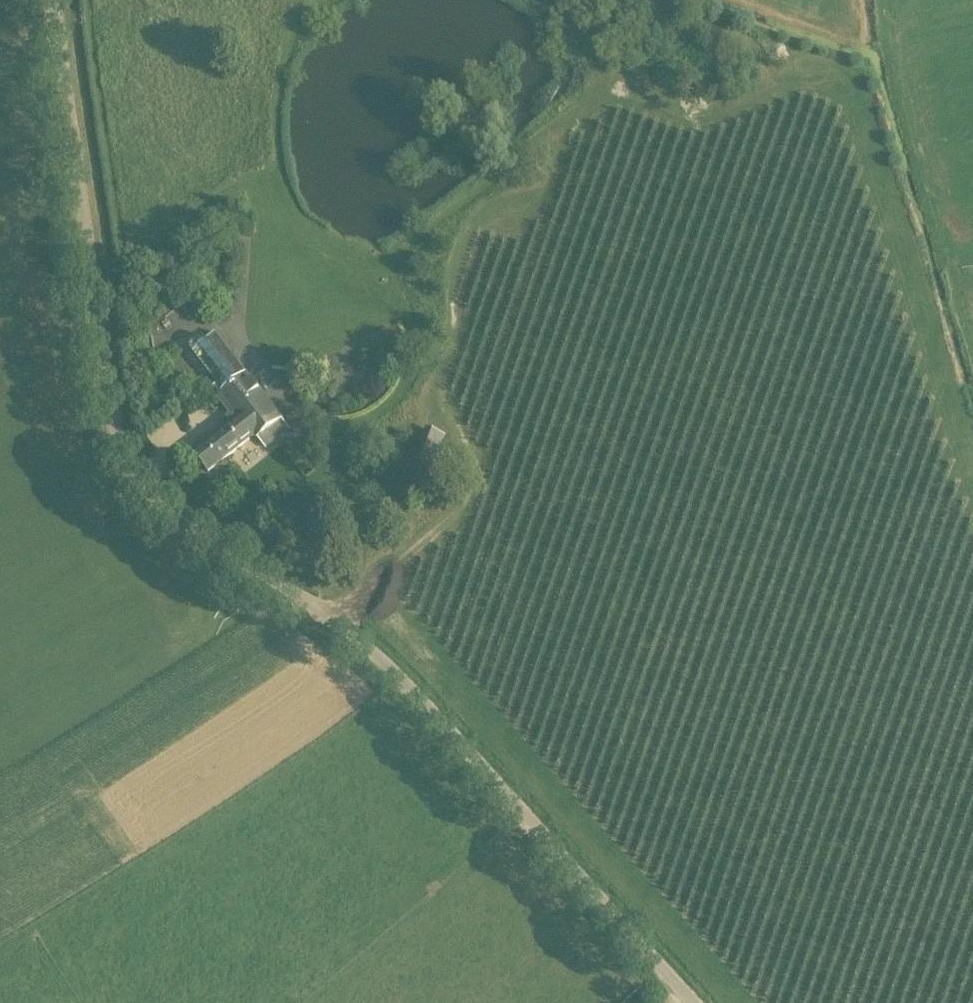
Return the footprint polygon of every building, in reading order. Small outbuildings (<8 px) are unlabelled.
[(191,337),(189,339),(189,341),(188,344),(188,346),(188,347),(189,349),(190,351),(216,385),(211,389),(214,393),(235,420),(193,453),(208,472),(255,436),(257,439),(257,438),(266,449),(290,431),(282,419),(215,332),(206,339),(203,336),(201,335),(197,335),(194,335),(193,336),(191,337)] [(416,460),(434,467),(446,435),(428,428),(416,460)] [(310,449),(317,458),(331,447),(324,439),(310,449)]
